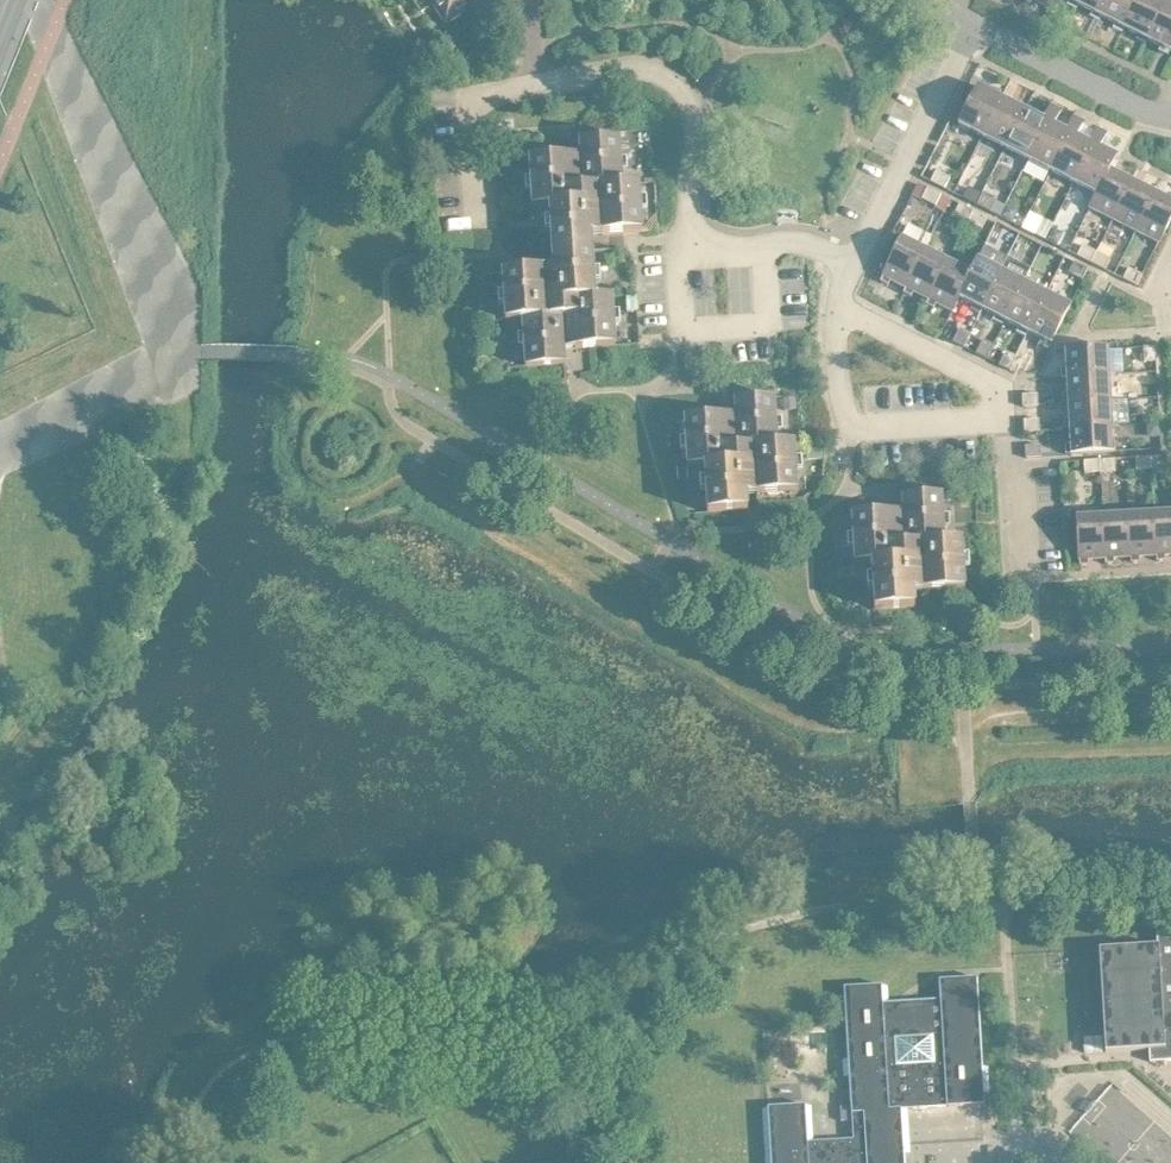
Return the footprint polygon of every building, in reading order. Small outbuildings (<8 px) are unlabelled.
[(448,10),(450,8),(452,11),(455,9),(457,11),(468,4),(466,2),(468,0),(442,0),(448,10)] [(1107,7),(1110,0),(1093,0),(1098,3),(1096,7),(1104,12),(1107,7)] [(1130,18),(1139,0),(1110,0),(1107,7),(1121,14),(1119,19),(1127,23),(1130,18)] [(1153,30),(1168,0),(1139,0),(1130,18),(1144,26),(1142,30),(1150,35),(1153,30)] [(1153,30),(1167,37),(1165,42),(1170,45),(1170,0),(1168,0),(1153,30)] [(964,115),(988,127),(1007,89),(984,77),(964,115)] [(988,127),(1011,139),(1030,100),(1007,89),(988,127)] [(1034,150),(1057,162),(1076,124),(1072,122),(1060,116),(1067,102),(1056,96),(1049,110),(1053,112),(1034,150)] [(1011,139),(1034,150),(1053,112),(1049,110),(1030,100),(1011,139)] [(1057,162),(1080,174),(1099,135),(1095,133),(1083,127),(1090,113),(1079,108),(1072,122),(1076,124),(1057,162)] [(1080,174),(1102,185),(1103,185),(1115,161),(1115,162),(1123,148),(1106,139),(1113,125),(1102,119),(1095,133),(1099,135),(1080,174)] [(557,223),(558,243),(598,241),(597,217),(607,217),(608,225),(649,223),(646,173),(629,175),(626,127),(585,130),(587,153),(576,154),(576,146),(535,148),(537,169),(543,169),(543,181),(537,181),(538,197),(555,196),(556,211),(562,210),(563,222),(557,223)] [(1095,199),(1118,211),(1138,173),(1115,162),(1115,161),(1103,185),(1102,185),(1095,199)] [(936,173),(950,180),(955,169),(942,162),(936,173)] [(1118,211),(1141,222),(1161,184),(1138,173),(1118,211)] [(968,189),(982,196),(988,185),(974,178),(968,189)] [(928,190),(941,197),(947,186),(933,179),(928,190)] [(1141,222),(1165,234),(1170,222),(1170,189),(1161,184),(1141,222)] [(988,185),(982,196),(996,203),(1001,192),(988,185)] [(960,206),(974,213),(979,202),(965,195),(960,206)] [(1013,196),(1007,207),(1018,212),(1023,201),(1013,196)] [(979,202),(974,213),(988,220),(993,209),(979,202)] [(1049,208),(1040,225),(1051,230),(1059,214),(1049,208)] [(1058,219),(1052,230),(1064,235),(1069,224),(1058,219)] [(896,271),(912,279),(931,240),(907,228),(888,267),(889,267),(886,272),(894,276),(896,271)] [(1083,247),(1097,254),(1102,243),(1089,236),(1083,247)] [(985,304),(988,299),(1013,248),(991,237),(984,249),(983,249),(976,263),(977,263),(965,288),(979,295),(976,300),(985,304)] [(919,283),(935,290),(954,252),(931,240),(912,279),(909,284),(917,287),(919,283)] [(598,241),(558,243),(560,267),(549,267),(549,260),(508,262),(511,311),(528,310),(531,357),(571,354),(570,331),(580,330),(581,338),(621,336),(620,314),(614,315),(613,303),(619,303),(618,287),(601,288),(600,273),(594,273),(594,262),(600,261),(598,241)] [(1102,243),(1097,254),(1111,261),(1116,250),(1102,243)] [(1008,316),(1011,311),(1030,273),(1030,272),(1036,260),(1013,248),(988,299),(1002,306),(999,311),(1008,316)] [(958,302),(965,288),(977,263),(976,263),(954,252),(935,290),(932,295),(940,299),(942,294),(958,302)] [(1075,264),(1088,271),(1094,260),(1080,253),(1075,264)] [(1129,270),(1143,277),(1148,266),(1134,259),(1129,270)] [(1031,327),(1033,323),(1053,284),(1030,273),(1011,311),(1024,318),(1022,323),(1031,327)] [(1053,284),(1033,323),(1047,330),(1045,334),(1054,339),(1057,334),(1076,296),(1053,284)] [(959,333),(970,338),(977,325),(966,319),(959,333)] [(982,345),(993,350),(1000,337),(989,331),(982,345)] [(1162,353),(1161,337),(1149,338),(1150,353),(1162,353)] [(1067,368),(1072,368),(1115,365),(1114,339),(1071,341),(1072,358),(1066,358),(1067,368)] [(1005,356),(1016,362),(1022,348),(1012,343),(1005,356)] [(1068,394),(1074,393),(1117,391),(1115,365),(1072,368),(1073,383),(1068,384),(1068,394)] [(1028,386),(1029,398),(1044,397),(1043,385),(1028,386)] [(691,429),(697,429),(698,441),(692,441),(693,458),(710,457),(711,471),(717,471),(717,482),(712,483),(713,504),(753,501),(752,478),(762,477),(763,485),(803,483),(800,434),(783,435),(781,388),(740,390),(742,413),(731,414),(731,406),(690,409),(691,429)] [(1070,419),(1075,419),(1118,417),(1117,391),(1074,393),(1075,409),(1069,409),(1070,419)] [(1030,411),(1030,423),(1045,422),(1045,410),(1030,411)] [(1166,428),(1165,416),(1152,417),(1153,429),(1166,428)] [(1118,417),(1075,419),(1076,435),(1071,435),(1071,445),(1077,445),(1119,443),(1118,417)] [(1047,448),(1046,436),(1031,437),(1032,449),(1047,448)] [(1156,448),(1157,460),(1170,460),(1170,447),(1156,448)] [(1157,460),(1156,448),(1141,449),(1142,461),(1157,460)] [(1120,450),(1105,451),(1106,463),(1121,462),(1120,450)] [(1106,463),(1105,451),(1090,452),(1090,464),(1106,463)] [(682,458),(683,472),(693,471),(692,457),(682,458)] [(879,579),(880,600),(920,598),(919,575),(929,574),(930,582),(970,580),(967,531),(950,532),(948,485),(907,487),(909,510),(898,511),(898,503),(857,505),(859,526),(864,526),(865,538),(859,538),(860,554),(877,553),(878,568),(884,567),(884,579),(879,579)] [(1159,504),(1162,547),(1162,552),(1170,552),(1170,547),(1170,503),(1159,504)] [(1159,504),(1133,505),(1136,549),(1136,554),(1145,553),(1144,548),(1162,547),(1159,504)] [(1133,505),(1108,507),(1110,550),(1111,555),(1119,555),(1119,549),(1136,549),(1133,505)] [(1110,550),(1108,507),(1082,508),(1084,551),(1085,551),(1085,557),(1093,556),(1093,551),(1110,550)] [(1110,1043),(1154,1041),(1155,1053),(1170,1052),(1170,924),(1162,924),(1162,937),(1104,940),(1110,1043)] [(989,1096),(982,969),(944,971),(946,990),(888,994),(887,976),(849,978),(856,1097),(857,1111),(858,1130),(813,1133),(810,1096),(773,1098),(777,1162),(910,1162),(906,1100),(989,1096)] [(857,1111),(856,1097),(845,1098),(846,1112),(857,1111)]
